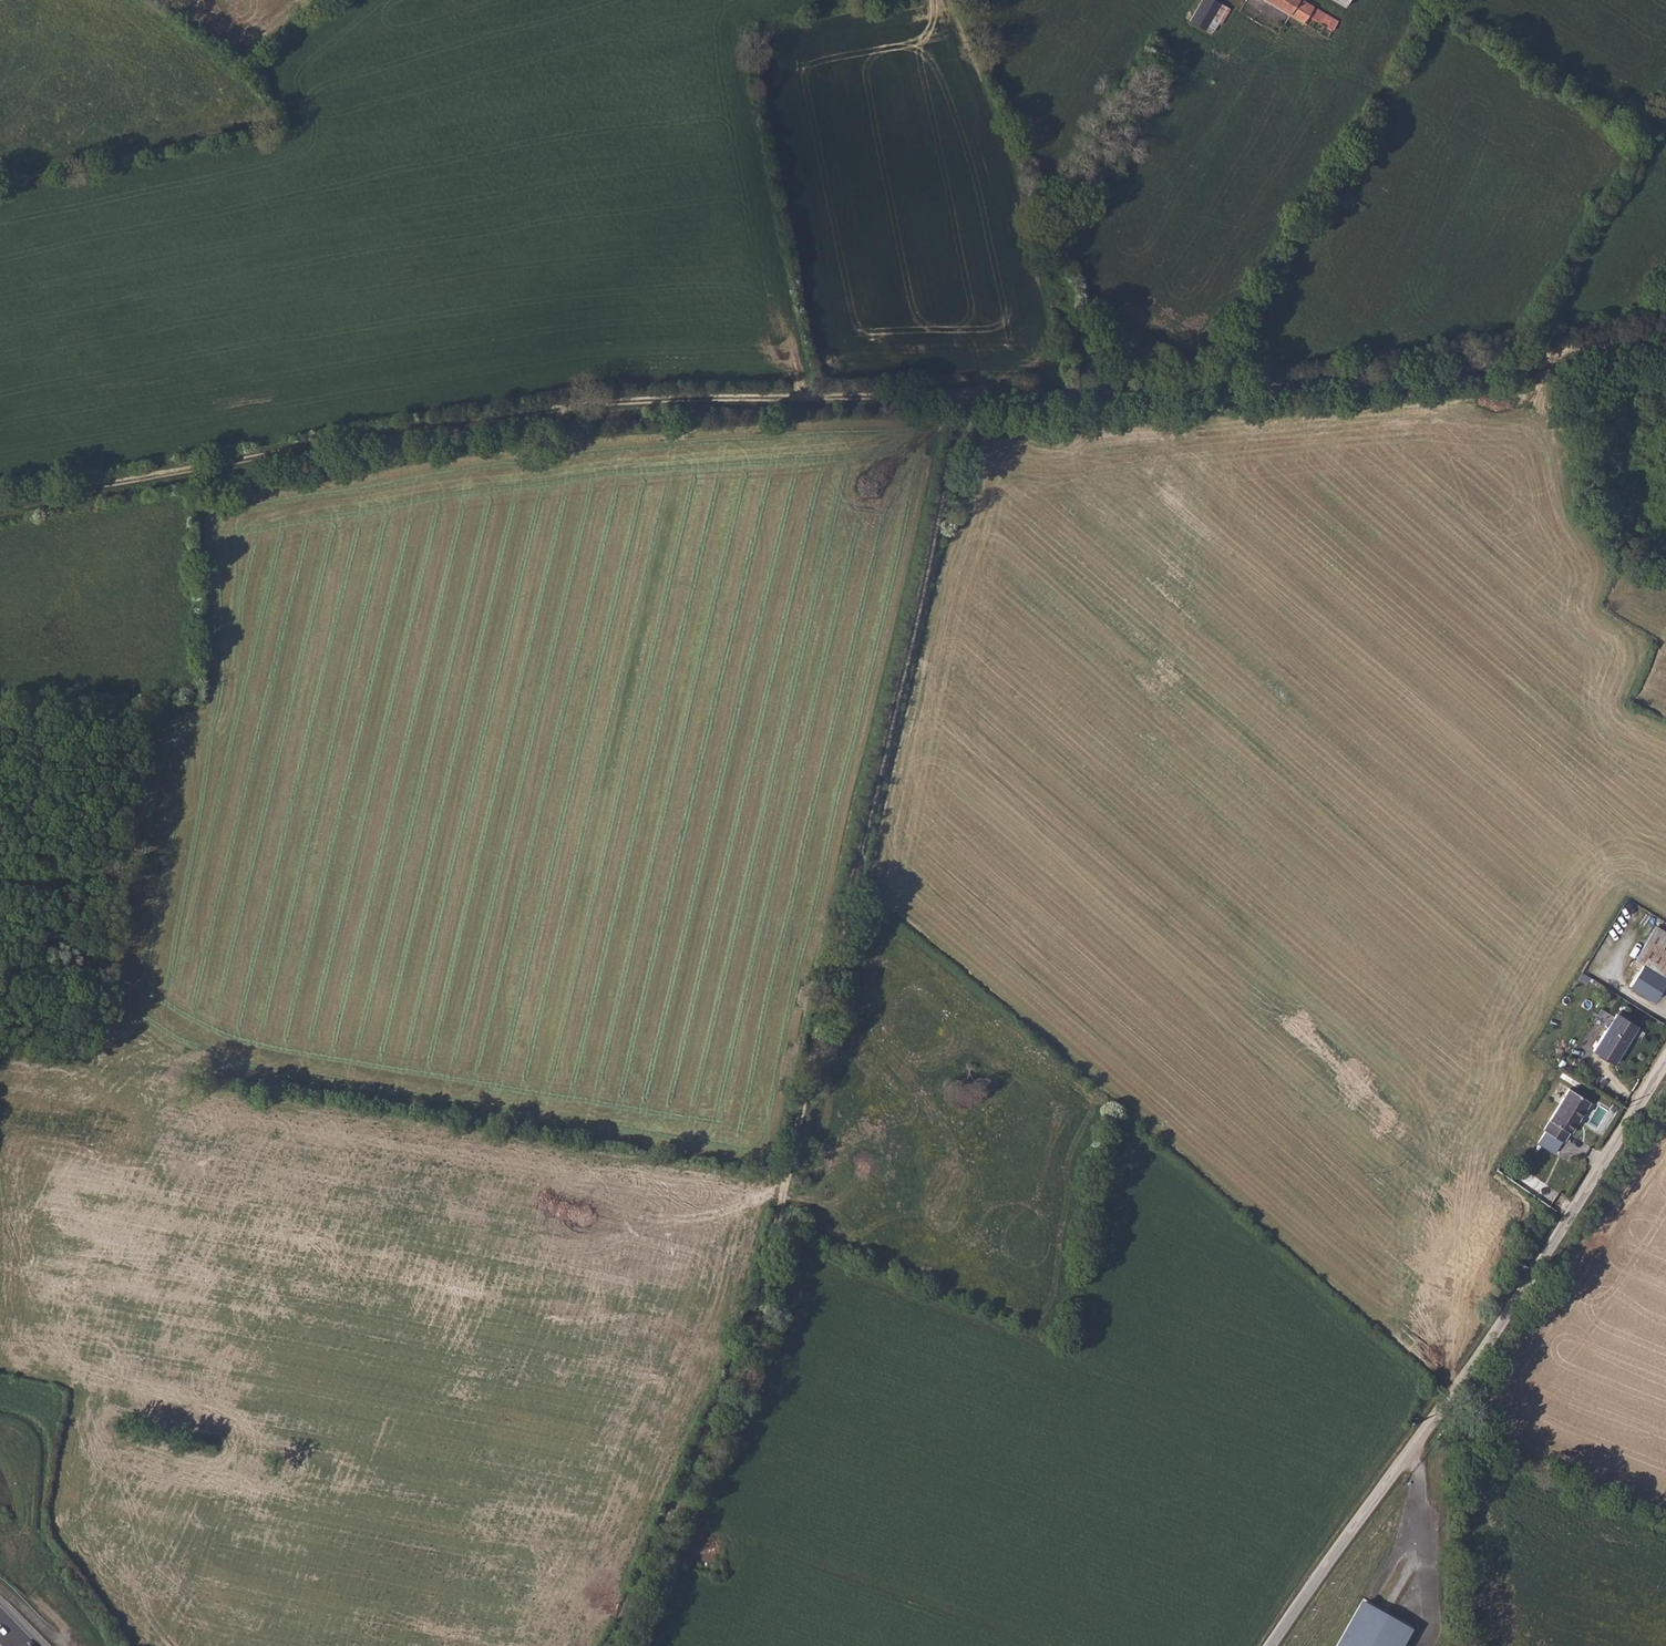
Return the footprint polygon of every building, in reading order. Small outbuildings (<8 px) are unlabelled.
[(1202,27),(1204,24),(1211,27),(1217,18),(1220,19),(1229,4),(1221,0),(1197,0),(1186,17),(1202,27)] [(1303,20),(1307,14),(1331,28),(1337,18),(1309,0),(1272,0),(1303,20)] [(1665,977),(1665,933),(1653,925),(1634,957),(1665,977)] [(1636,971),(1628,985),(1651,1001),(1665,977),(1634,957),(1632,956),(1627,964),(1636,971)] [(1592,1051),(1613,1064),(1637,1025),(1616,1011),(1592,1051)] [(1554,1154),(1560,1144),(1569,1132),(1567,1130),(1587,1100),(1569,1089),(1541,1131),(1544,1133),(1538,1144),(1554,1154)] [(1413,1633),(1364,1603),(1338,1645),(1405,1645),(1413,1633)]
